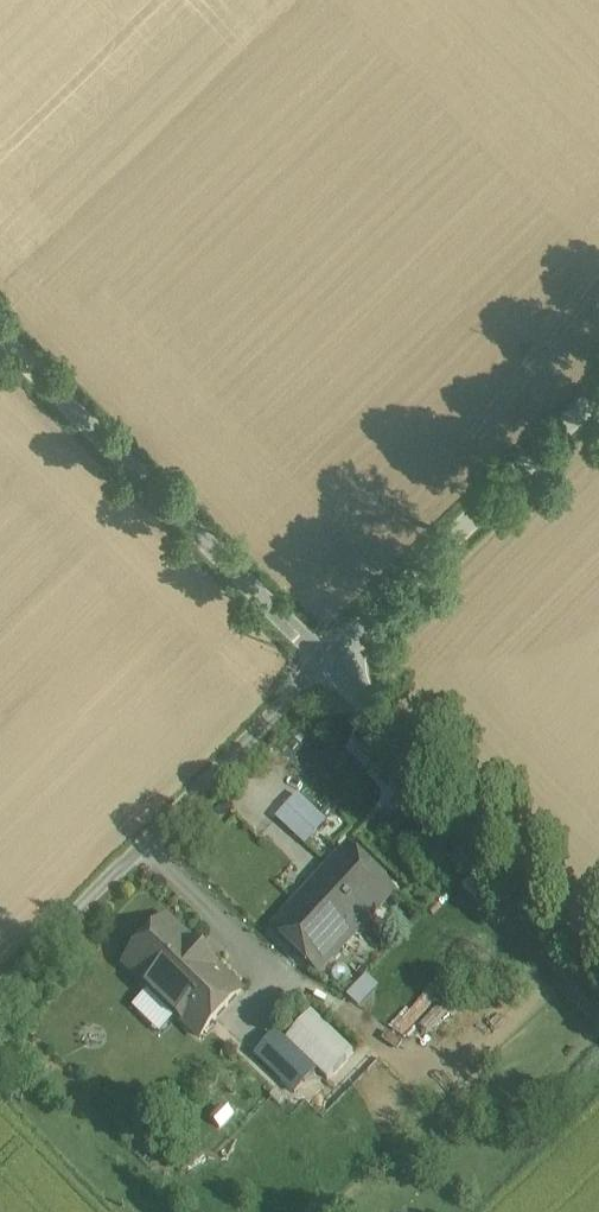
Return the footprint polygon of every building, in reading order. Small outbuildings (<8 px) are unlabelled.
[(278,811),(304,839),(327,817),(301,789),(278,811)] [(393,888),(347,844),(316,876),(362,920),(393,888)] [(316,876),(272,922),(318,967),(362,920),(316,876)] [(239,986),(167,918),(127,960),(198,1028),(239,986)] [(314,1061),(275,1025),(254,1048),(293,1084),(314,1061)]
